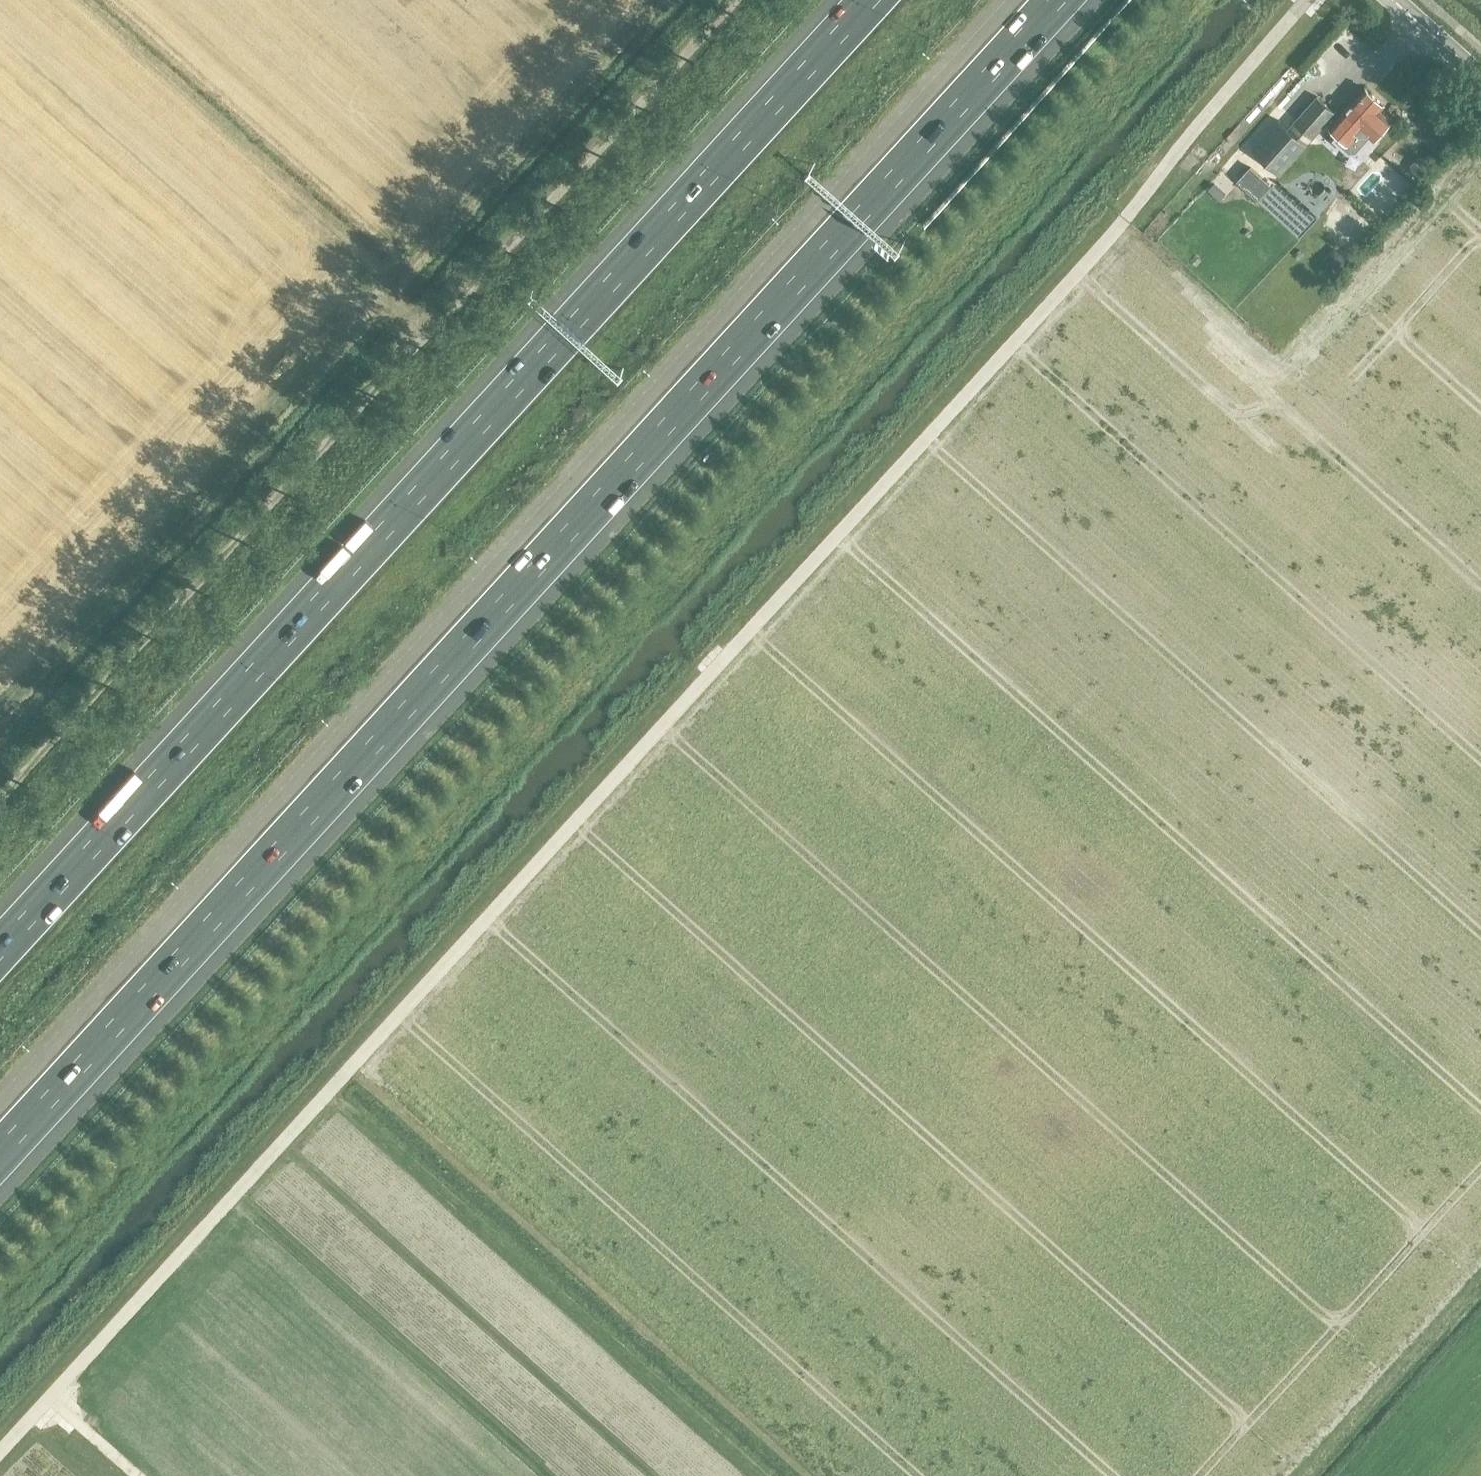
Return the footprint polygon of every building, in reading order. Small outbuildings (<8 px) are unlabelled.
[(1366,87),(1340,115),(1317,95),(1295,119),(1315,136),(1327,123),(1331,126),(1340,134),(1335,139),(1350,152),(1357,152),(1371,135),(1375,139),(1392,120),(1380,109),(1385,104),(1366,87)] [(1300,137),(1279,118),(1252,149),(1273,168),(1300,137)] [(1414,179),(1422,170),(1416,165),(1408,174),(1414,179)] [(1269,185),(1250,169),(1242,178),(1261,194),(1269,185)]
